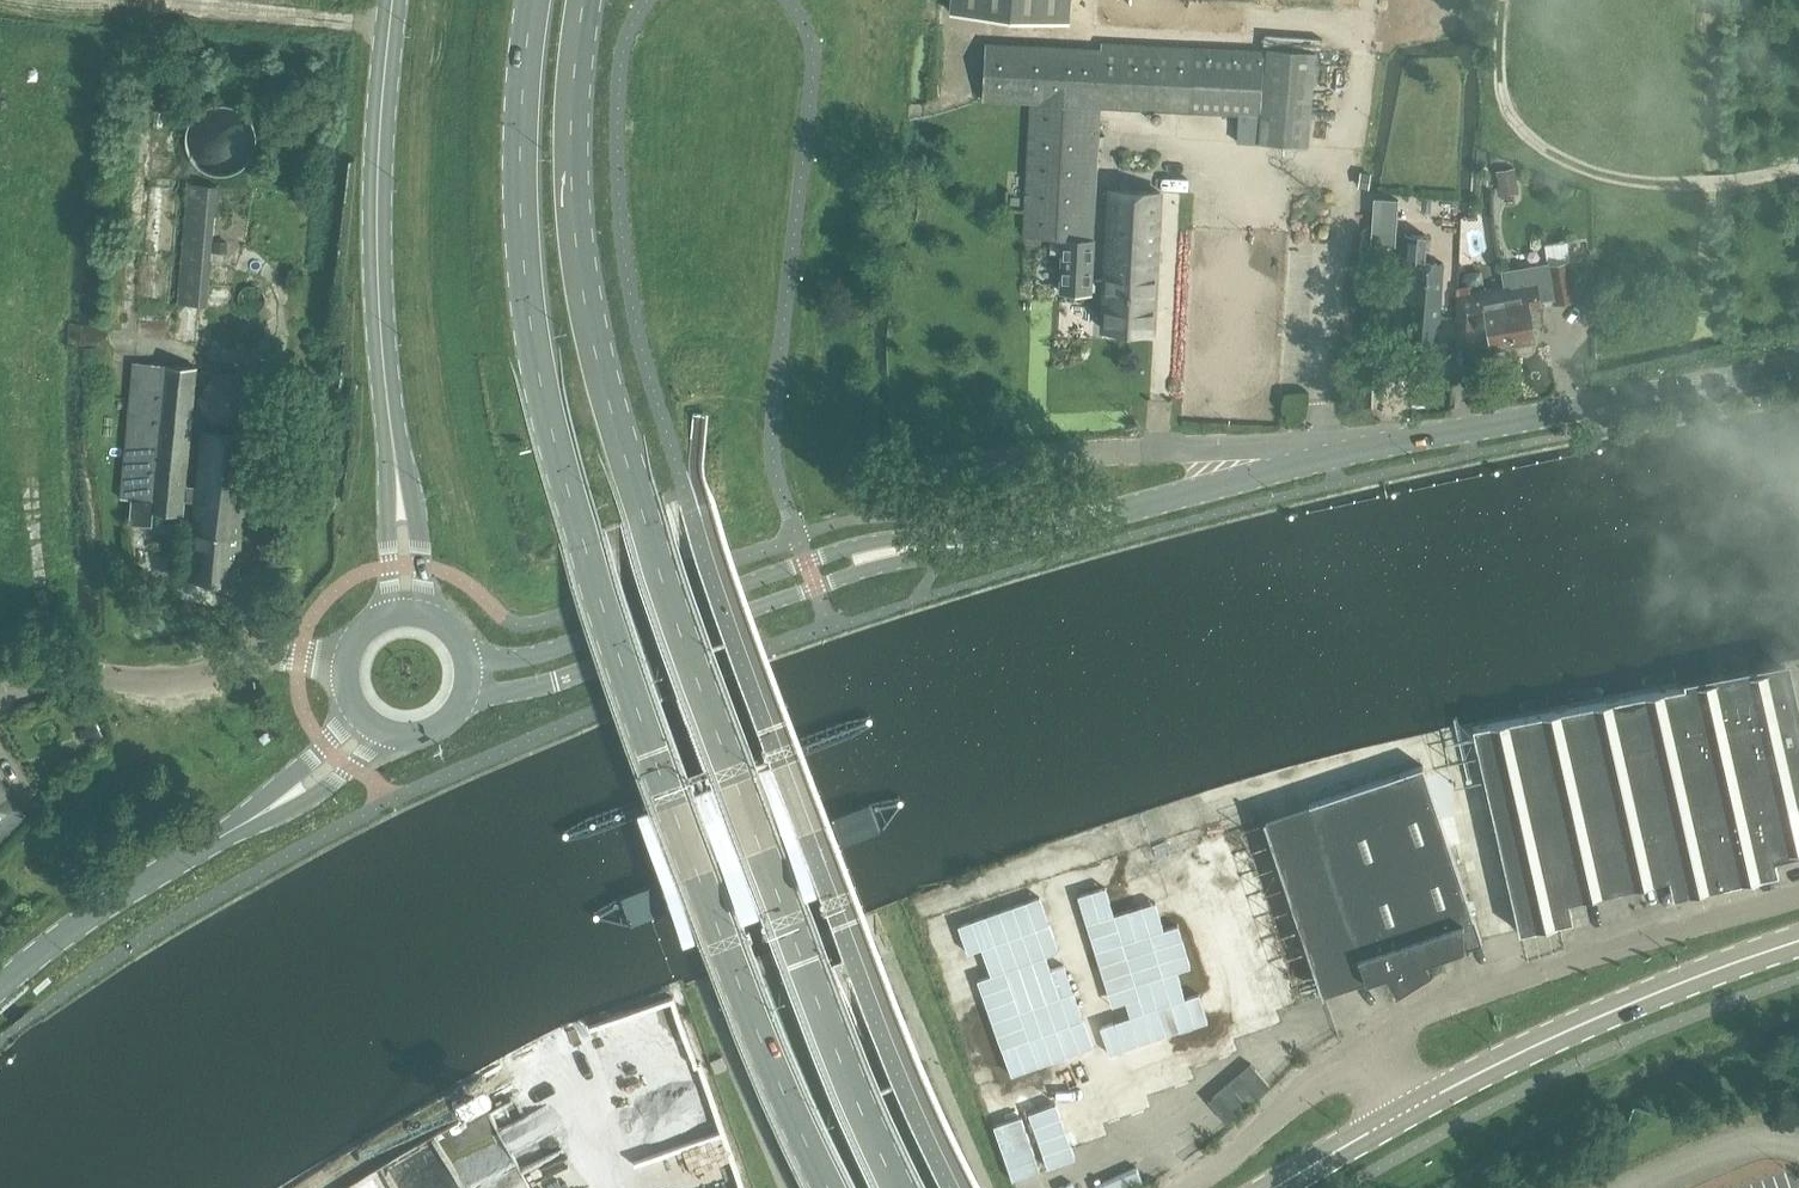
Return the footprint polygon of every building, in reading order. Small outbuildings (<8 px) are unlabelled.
[(952,10),(1071,19),(1072,0),(952,0),(952,10)] [(1025,234),(1064,236),(1094,237),(1097,187),(1101,104),(1194,109),(1262,113),(1265,50),(1103,41),(1102,47),(988,42),(985,98),(1032,101),(1025,234)] [(1268,46),(1262,113),(1260,140),(1308,145),(1316,50),(1268,46)] [(254,150),(254,143),(254,137),(252,131),(249,125),(245,120),(240,116),(234,113),(228,111),(221,110),(215,111),(209,113),(203,116),(198,120),(194,125),(191,131),(189,137),(189,143),(189,150),(191,156),(194,161),(198,166),(203,170),(209,173),(215,175),(222,176),(228,175),(234,173),(240,170),(245,166),(249,161),(252,156),(254,150)] [(1497,170),(1500,188),(1518,184),(1515,167),(1497,170)] [(1360,171),(1358,187),(1368,188),(1370,173),(1360,171)] [(189,187),(178,302),(209,305),(213,262),(214,251),(228,252),(229,241),(215,240),(218,203),(219,186),(189,184),(189,187)] [(1111,188),(1104,326),(1154,329),(1162,191),(1111,188)] [(1374,197),(1371,244),(1397,246),(1399,198),(1374,197)] [(1428,235),(1406,233),(1401,295),(1409,295),(1405,342),(1439,344),(1445,263),(1426,262),(1428,235)] [(1094,237),(1064,236),(1062,288),(1091,290),(1094,237)] [(1547,264),(1502,272),(1504,285),(1514,342),(1537,338),(1531,305),(1554,301),(1554,302),(1578,298),(1571,259),(1569,259),(1566,245),(1548,248),(1550,262),(1547,263),(1547,264)] [(1514,342),(1504,285),(1469,291),(1468,286),(1456,288),(1457,327),(1476,328),(1474,316),(1486,314),(1492,346),(1514,342)] [(134,494),(131,522),(153,524),(154,510),(183,513),(184,497),(198,498),(191,577),(238,581),(252,433),(205,428),(200,486),(185,485),(197,364),(142,359),(129,494),(134,494)] [(1786,666),(1683,686),(1692,726),(1717,721),(1718,727),(1796,710),(1786,666)] [(1692,726),(1683,686),(1474,726),(1521,931),(1574,919),(1570,900),(1671,877),(1675,896),(1728,884),(1714,821),(1704,777),(1692,726)] [(1796,710),(1718,727),(1717,721),(1692,726),(1704,777),(1798,756),(1798,722),(1796,710)] [(94,724),(82,730),(88,743),(101,737),(94,724)] [(261,736),(265,741),(271,737),(266,731),(261,736)] [(1704,777),(1714,821),(1765,810),(1798,802),(1798,756),(1704,777)] [(1425,764),(1309,802),(1368,978),(1386,972),(1397,990),(1434,967),(1430,957),(1469,944),(1465,930),(1478,926),(1425,764)] [(29,817),(27,813),(17,803),(0,776),(0,833),(29,817)] [(870,801),(619,894),(630,924),(882,831),(870,801)] [(1765,810),(1775,853),(1798,848),(1798,802),(1765,810)] [(1765,810),(1714,821),(1728,884),(1779,872),(1775,853),(1765,810)] [(1483,940),(1478,926),(1465,930),(1469,944),(1483,940)]
